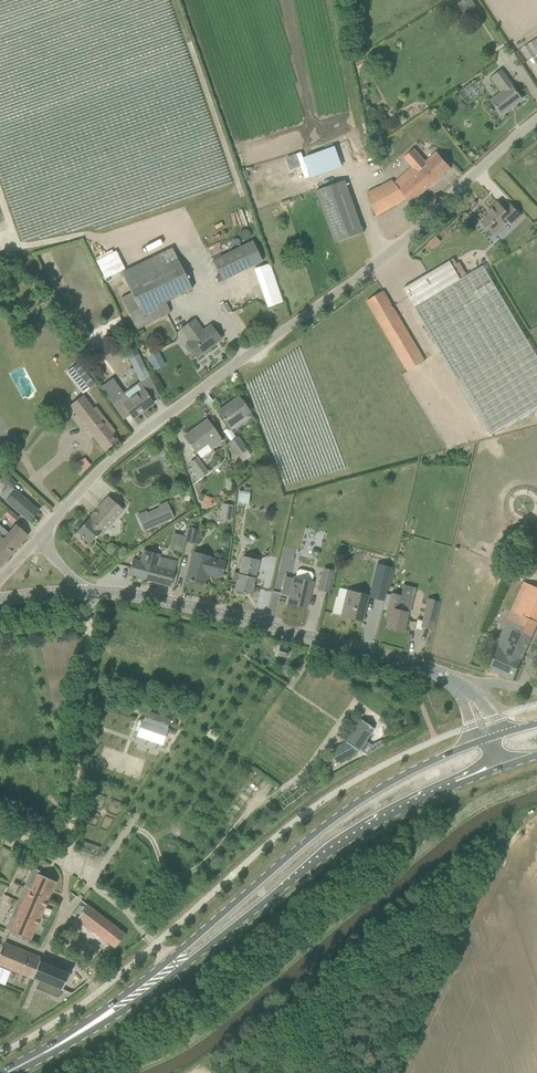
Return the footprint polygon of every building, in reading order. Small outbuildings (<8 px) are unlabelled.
[(474,2),(462,10),(466,17),(479,9),(474,2)] [(536,82),(536,43),(535,40),(517,52),(536,82)] [(502,114),(522,99),(513,86),(514,85),(502,70),(491,78),(503,93),(492,101),(502,114)] [(338,147),(305,155),(310,176),(343,168),(338,147)] [(412,203),(451,168),(439,154),(428,164),(414,149),(404,158),(413,167),(395,183),(393,181),(367,193),(376,215),(407,198),(412,203)] [(348,151),(343,153),(345,163),(351,162),(348,151)] [(365,233),(346,181),(317,191),(336,243),(365,233)] [(494,211),(482,222),(494,235),(509,220),(513,224),(521,216),(510,204),(505,210),(498,203),(492,209),(494,211)] [(243,245),(253,266),(263,261),(253,240),(243,245)] [(166,302),(192,289),(177,259),(127,283),(132,293),(121,298),(136,329),(171,313),(166,302)] [(461,279),(456,270),(450,261),(404,288),(415,306),(461,279)] [(282,302),(269,264),(255,268),(268,307),(282,302)] [(415,306),(490,435),(536,407),(536,355),(484,265),(461,279),(415,306)] [(225,314),(231,310),(226,303),(221,306),(225,314)] [(402,322),(393,307),(376,316),(385,332),(402,322)] [(211,326),(203,331),(195,320),(179,331),(188,343),(187,343),(197,357),(221,339),(211,326)] [(425,361),(411,337),(395,347),(409,371),(425,361)] [(146,354),(154,370),(166,364),(157,348),(146,354)] [(150,377),(139,353),(129,359),(140,382),(150,377)] [(79,364),(69,372),(85,392),(95,383),(79,364)] [(130,413),(133,417),(153,403),(144,390),(142,391),(137,384),(123,394),(117,385),(115,386),(113,384),(104,391),(123,418),(130,413)] [(70,406),(105,451),(118,441),(113,434),(115,432),(96,407),(94,409),(83,395),(70,406)] [(250,412),(239,397),(218,412),(229,427),(250,412)] [(222,441),(207,420),(195,428),(196,430),(185,438),(196,452),(208,443),(212,449),(222,441)] [(238,455),(248,449),(249,448),(239,434),(229,442),(238,455)] [(208,473),(197,458),(191,463),(201,477),(208,473)] [(39,511),(13,488),(17,484),(5,473),(0,479),(0,480),(7,486),(0,494),(0,496),(29,521),(39,511)] [(251,491),(239,490),(237,503),(249,505),(251,491)] [(209,507),(212,497),(206,496),(203,505),(209,507)] [(102,531),(103,532),(123,510),(109,497),(77,532),(90,543),(102,531)] [(167,503),(138,516),(145,530),(174,517),(167,503)] [(19,517),(10,509),(4,515),(14,523),(19,517)] [(0,568),(28,536),(16,525),(9,533),(0,525),(0,567),(0,568)] [(185,541),(195,543),(199,529),(189,527),(185,541)] [(185,535),(174,532),(170,549),(180,552),(185,535)] [(137,561),(133,560),(129,575),(171,586),(177,562),(154,556),(155,553),(140,550),(137,561)] [(211,575),(221,577),(224,562),(210,558),(210,557),(192,553),(186,579),(190,580),(190,581),(192,581),(193,581),(204,583),(207,570),(212,571),(211,575)] [(237,582),(235,591),(251,594),(259,560),(244,556),(239,574),(234,573),(232,581),(237,582)] [(383,603),(391,568),(378,565),(370,600),(383,603)] [(322,576),(318,590),(328,592),(332,578),(333,579),(335,571),(324,568),(322,576)] [(294,578),(288,603),(307,608),(313,582),(312,582),(314,575),(312,571),(301,569),(297,571),(296,578),(294,578)] [(495,648),(498,649),(490,668),(514,678),(536,625),(536,587),(524,582),(495,648)] [(348,600),(344,617),(362,621),(368,596),(348,591),(346,600),(348,600)] [(392,594),(388,611),(387,618),(389,618),(387,627),(403,631),(407,613),(407,612),(410,597),(401,595),(401,596),(392,594)] [(429,598),(426,610),(422,627),(432,629),(439,600),(429,598)] [(280,646),(277,655),(285,657),(286,657),(288,656),(289,655),(290,652),(289,651),(288,649),(287,648),(280,646)] [(144,721),(142,721),(137,735),(163,744),(168,729),(166,729),(169,720),(147,712),(144,721)] [(375,729),(360,718),(345,740),(347,741),(330,750),(333,757),(327,760),(331,766),(361,751),(363,748),(365,749),(369,743),(367,741),(375,729)] [(28,888),(9,931),(29,940),(55,881),(38,874),(31,889),(28,888)] [(0,900),(0,906),(6,908),(12,894),(5,890),(0,900)] [(87,905),(77,919),(115,948),(125,934),(87,905)] [(33,978),(40,961),(2,945),(0,951),(0,964),(33,978)] [(107,958),(100,953),(89,967),(96,972),(107,958)] [(42,962),(40,961),(33,978),(36,979),(62,989),(68,973),(42,962)]
